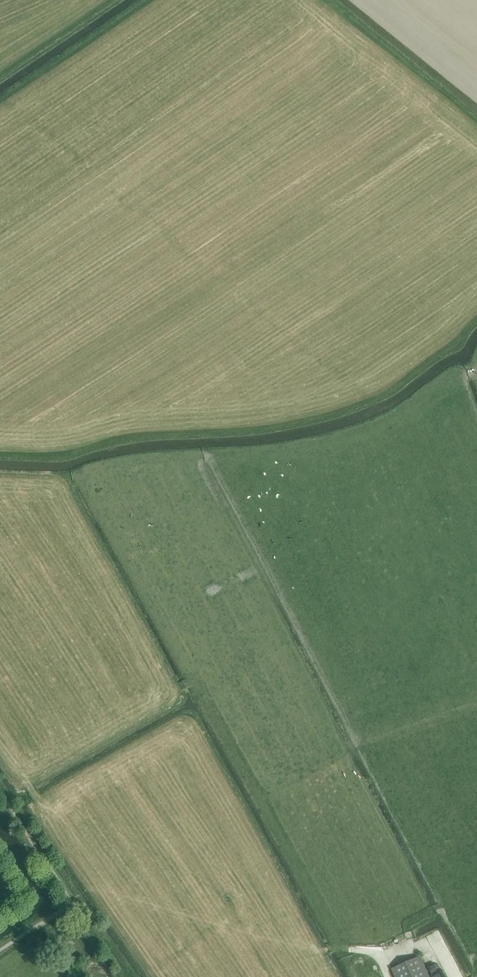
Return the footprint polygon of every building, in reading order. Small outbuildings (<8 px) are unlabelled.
[(421,956),(391,969),(395,976),(430,976),(421,956)]
